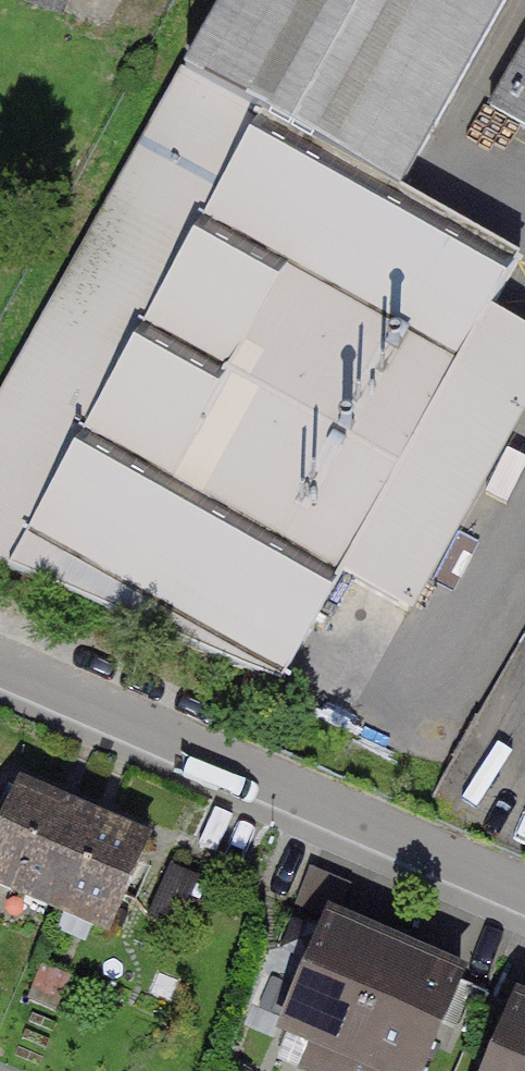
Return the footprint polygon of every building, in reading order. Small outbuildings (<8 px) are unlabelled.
[(60,9),(64,0),(34,0),(60,9)] [(183,59),(396,179),(498,0),(216,0),(183,59)] [(183,59),(0,392),(0,556),(286,676),(341,573),(412,611),(524,408),(524,318),(491,299),(513,256),(396,179),(183,59)] [(503,113),(524,127),(524,75),(503,113)] [(26,787),(0,846),(0,901),(46,921),(92,817),(26,787)] [(158,846),(92,817),(46,921),(112,951),(158,846)] [(396,950),(323,917),(269,1038),(342,1070),(396,950)] [(396,950),(342,1070),(344,1070),(429,1070),(468,982),(396,950)] [(518,998),(487,1070),(524,1070),(524,1001),(518,998)]
